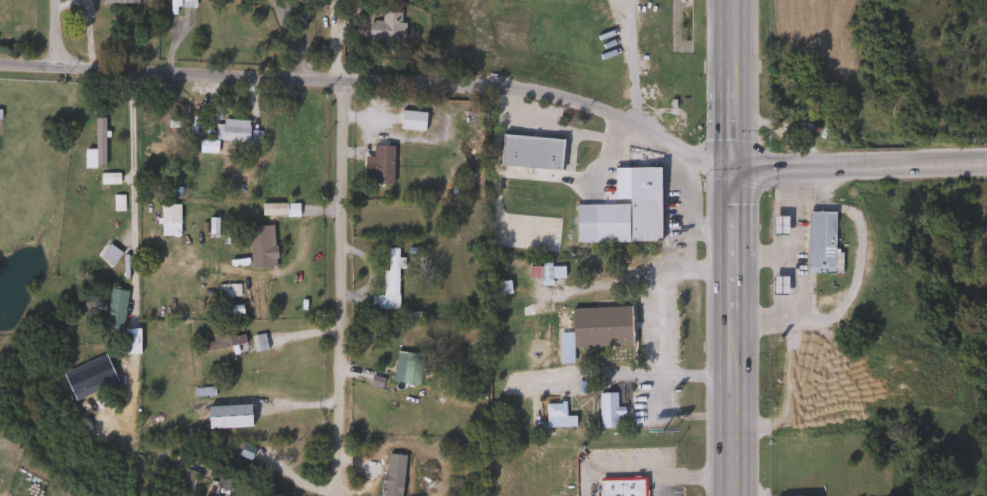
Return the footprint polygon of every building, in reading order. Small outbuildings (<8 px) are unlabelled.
[(400,42),(365,41),(366,21),(379,21),(379,12),(401,12),(400,42)] [(423,130),(423,112),(398,112),(398,130),(423,130)] [(102,118),(102,165),(92,165),(92,118),(102,118)] [(246,120),(245,141),(215,140),(216,119),(246,120)] [(559,170),(498,166),(500,135),(562,139),(559,170)] [(373,188),(374,161),(361,161),(362,153),(373,154),(373,146),(389,146),(389,188),(373,188)] [(659,167),(659,242),(592,242),(591,204),(627,204),(626,168),(659,167)] [(158,236),(158,205),(177,205),(177,236),(158,236)] [(805,272),(805,211),(833,211),(833,272),(805,272)] [(785,218),(783,234),(770,233),(771,216),(785,218)] [(247,267),(246,226),(272,225),(273,267),(247,267)] [(109,265),(98,256),(107,245),(118,253),(109,265)] [(370,308),(370,300),(382,300),(382,248),(395,248),(395,308),(370,308)] [(561,264),(562,278),(549,279),(549,282),(539,282),(538,265),(561,264)] [(770,294),(770,278),(784,278),(784,294),(770,294)] [(124,291),(120,328),(103,326),(107,289),(124,291)] [(241,334),(243,345),(203,351),(201,340),(220,338),(218,327),(230,325),(231,336),(241,334)] [(122,330),(137,330),(137,354),(122,354),(122,330)] [(571,363),(557,363),(557,332),(571,332),(571,363)] [(422,355),(395,351),(391,382),(417,386),(422,355)] [(210,396),(190,395),(190,388),(210,389),(210,396)] [(613,412),(615,412),(615,428),(596,428),(596,393),(613,393),(613,412)] [(563,404),(563,416),(572,416),(572,428),(543,428),(543,404),(563,404)] [(206,406),(249,406),(249,428),(206,428),(206,406)] [(375,495),(378,463),(386,464),(383,495),(375,495)] [(187,495),(171,492),(178,468),(194,472),(187,495)] [(219,495),(202,495),(209,474),(230,481),(226,495),(219,495)] [(643,479),(643,495),(597,495),(597,479),(643,479)]
